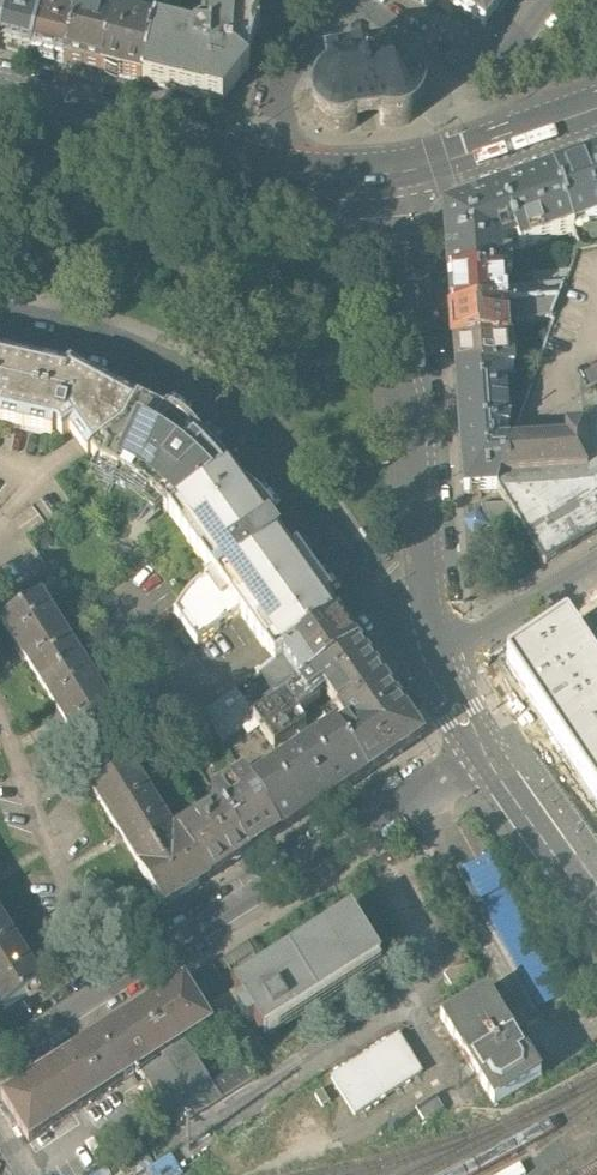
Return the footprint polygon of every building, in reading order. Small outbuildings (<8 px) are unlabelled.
[(0,41),(0,46),(32,53),(45,0),(10,0),(0,41)] [(10,0),(0,0),(0,41),(10,0)] [(32,53),(64,62),(78,3),(75,0),(45,0),(32,53)] [(78,3),(64,62),(101,71),(114,16),(118,2),(111,0),(99,0),(97,8),(78,3)] [(201,38),(155,27),(141,81),(197,95),(222,101),(248,68),(247,66),(257,30),(259,30),(261,0),(203,0),(201,38)] [(484,26),(504,0),(449,0),(484,26)] [(155,27),(114,16),(101,71),(141,81),(155,27)] [(317,82),(314,93),(314,106),(317,114),(323,122),(333,127),(343,129),(351,128),(358,121),(370,120),(385,119),(394,124),(403,124),(414,120),(423,110),(424,99),(424,88),(418,78),(412,69),(400,68),(394,56),(363,59),(335,61),(331,72),(322,75),(317,82)] [(555,170),(576,228),(596,221),(596,155),(579,161),(555,170)] [(445,227),(448,275),(509,273),(503,239),(507,237),(515,236),(518,238),(520,246),(576,228),(555,170),(537,176),(444,208),(445,227)] [(574,268),(534,271),(534,285),(509,289),(509,306),(560,302),(574,268)] [(448,275),(450,311),(509,306),(509,289),(509,273),(448,275)] [(450,311),(454,348),(509,342),(509,327),(551,325),(560,302),(509,306),(450,311)] [(454,348),(455,376),(506,376),(515,372),(514,342),(509,342),(454,348)] [(87,462),(91,459),(122,437),(135,413),(124,407),(68,376),(0,360),(0,427),(51,439),(52,434),(57,434),(61,441),(69,436),(78,449),(87,462)] [(455,376),(462,494),(498,493),(511,447),(520,424),(510,424),(506,376),(455,376)] [(596,431),(596,376),(581,386),(585,428),(586,437),(596,431)] [(164,422),(138,409),(135,413),(122,437),(91,459),(102,474),(113,480),(128,488),(142,497),(155,508),(169,520),(230,477),(207,452),(185,434),(164,422)] [(585,428),(564,431),(565,443),(511,447),(498,493),(547,570),(596,539),(596,431),(586,437),(585,428)] [(277,543),(230,477),(169,520),(212,581),(175,621),(197,653),(241,621),(269,662),(275,670),(337,625),(330,615),(326,609),(332,605),(297,555),(291,559),(278,542),(277,543)] [(43,697),(82,673),(40,608),(2,632),(43,697)] [(357,652),(337,625),(275,670),(268,675),(280,694),(265,705),(272,714),(285,705),(357,652)] [(566,631),(504,673),(596,807),(596,675),(566,631)] [(334,736),(367,780),(393,762),(401,756),(407,723),(374,676),(357,652),(285,705),(294,719),(322,696),(333,711),(322,719),(334,736)] [(82,673),(43,697),(82,758),(120,734),(82,673)] [(250,793),(280,839),(313,818),(367,780),(334,736),(269,780),(250,793)] [(135,866),(173,842),(131,777),(93,800),(135,866)] [(212,802),(219,813),(249,859),(280,839),(250,793),(243,783),(212,802)] [(179,838),(209,885),(249,859),(219,813),(179,838)] [(173,842),(135,866),(140,875),(139,876),(163,914),(193,895),(209,885),(179,838),(173,842)] [(234,992),(236,995),(242,1005),(236,1010),(235,1015),(243,1028),(250,1030),(255,1026),(263,1038),(380,963),(351,918),(234,992)] [(0,929),(0,1008),(4,1015),(42,991),(1,928),(0,929)] [(63,1062),(2,1101),(29,1146),(140,1074),(178,1133),(254,1085),(243,1068),(212,1088),(185,1046),(211,1028),(203,1015),(184,985),(138,1015),(63,1062)] [(490,991),(441,1023),(495,1106),(544,1074),(490,991)] [(242,1005),(236,995),(203,1015),(211,1028),(231,1016),(235,1015),(236,1010),(242,1005)] [(423,1075),(399,1037),(331,1080),(355,1118),(423,1075)] [(329,1107),(322,1095),(315,1099),(323,1111),(329,1107)] [(435,1099),(416,1111),(423,1123),(443,1111),(435,1099)]
